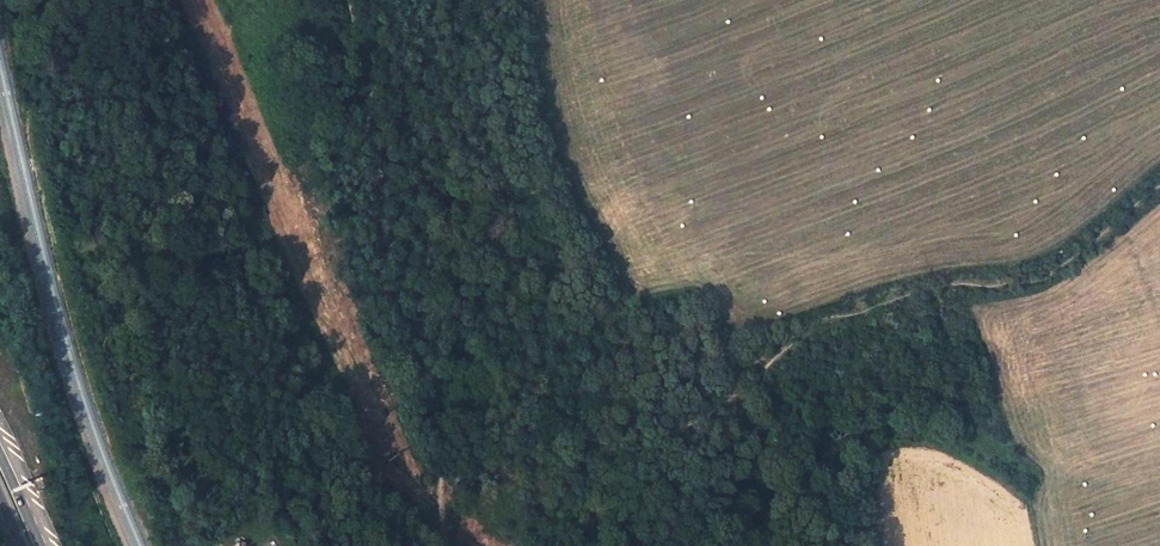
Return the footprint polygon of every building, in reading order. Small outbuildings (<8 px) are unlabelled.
[(237,544),(233,545),(248,545),(242,536),(235,540),(237,544)]
